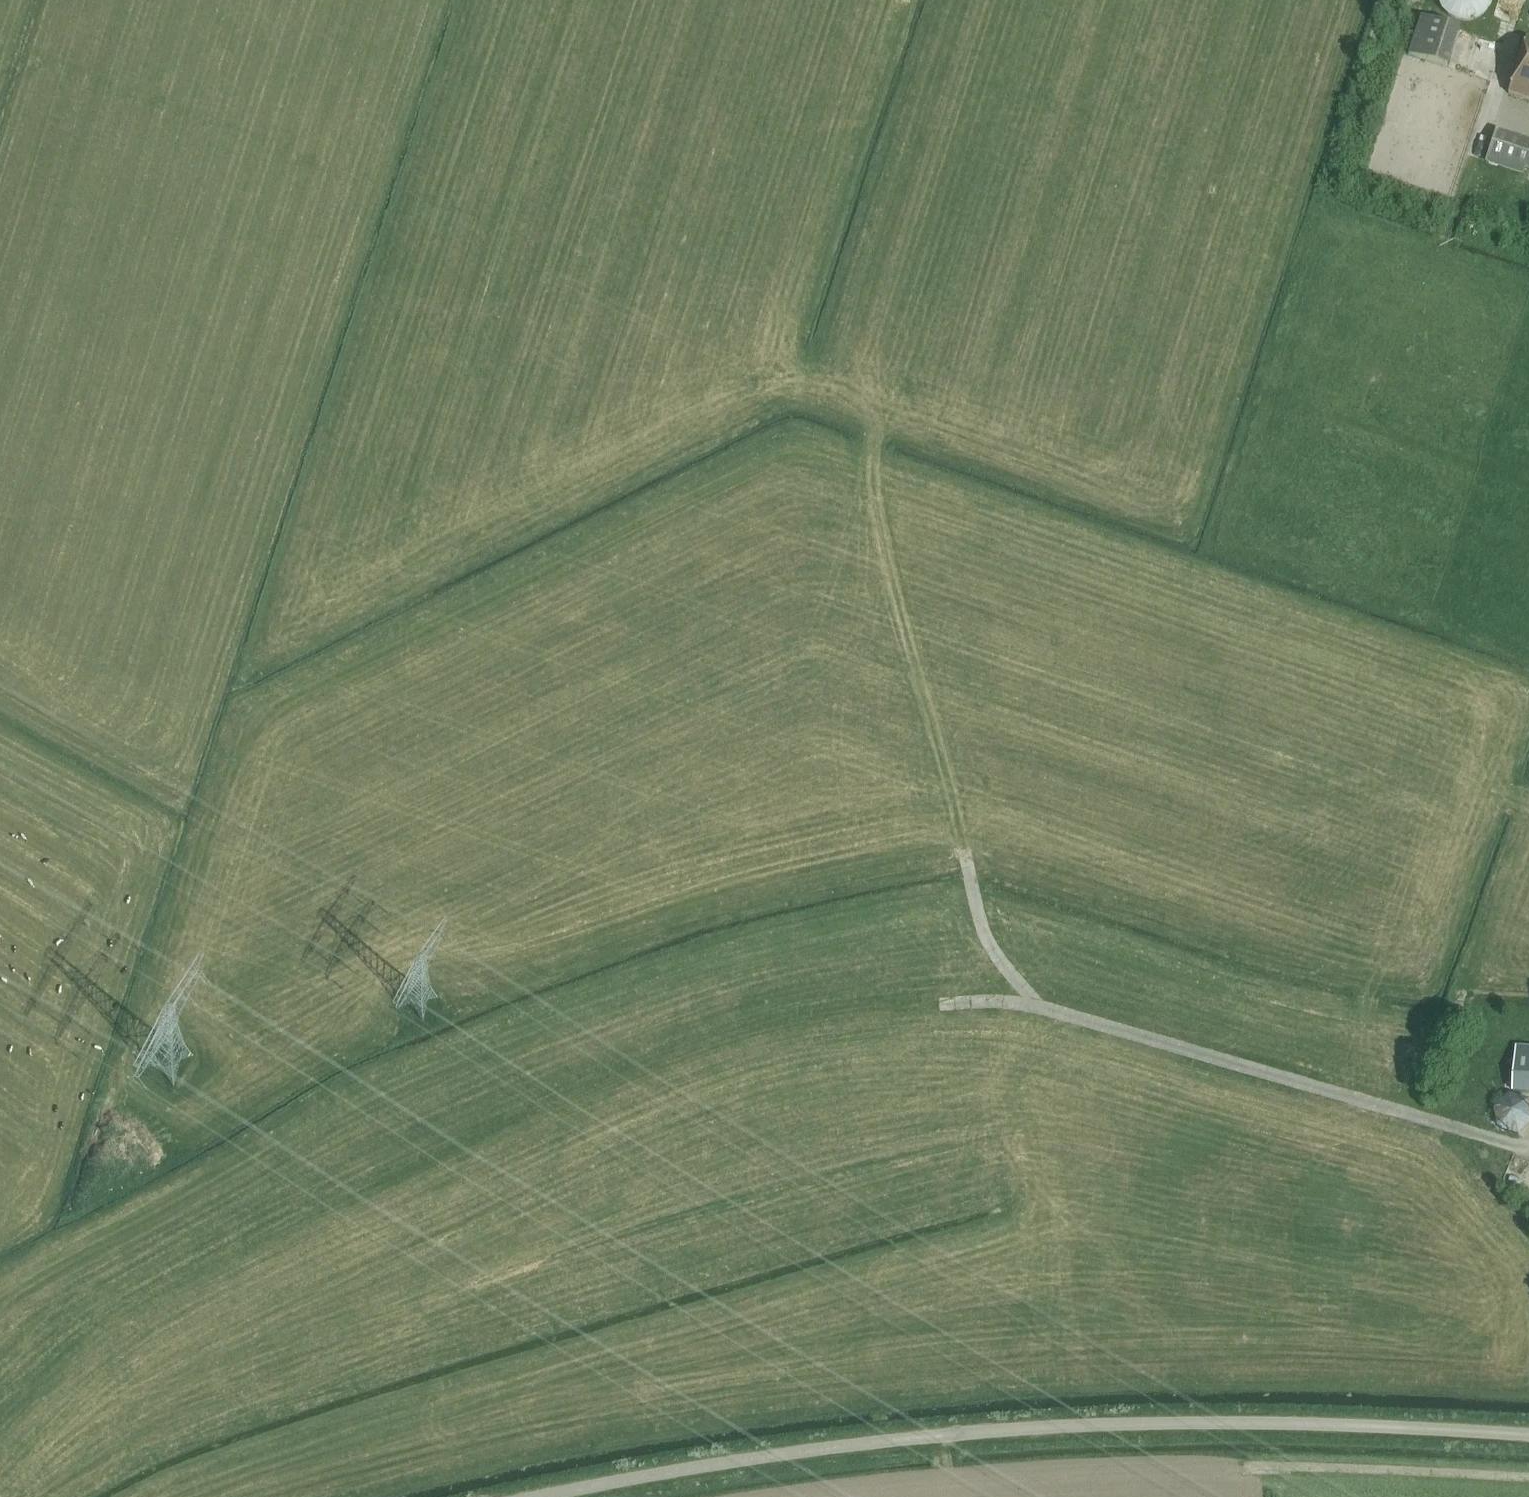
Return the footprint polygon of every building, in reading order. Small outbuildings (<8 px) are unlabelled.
[(1473,26),(1483,21),(1490,12),(1494,2),(1494,0),(1438,0),(1438,6),(1443,16),(1451,23),(1462,26),(1473,26)] [(1446,66),(1458,29),(1419,17),(1408,54),(1446,66)] [(1526,38),(1509,93),(1528,100),(1528,39),(1526,38)] [(1522,175),(1525,167),(1528,169),(1528,141),(1495,130),(1484,162),(1522,175)] [(1517,1048),(1514,1092),(1528,1093),(1528,1048),(1517,1048)] [(1523,1131),(1526,1106),(1505,1104),(1503,1130),(1523,1131)] [(1528,1195),(1528,1163),(1513,1157),(1502,1184),(1528,1195)]
